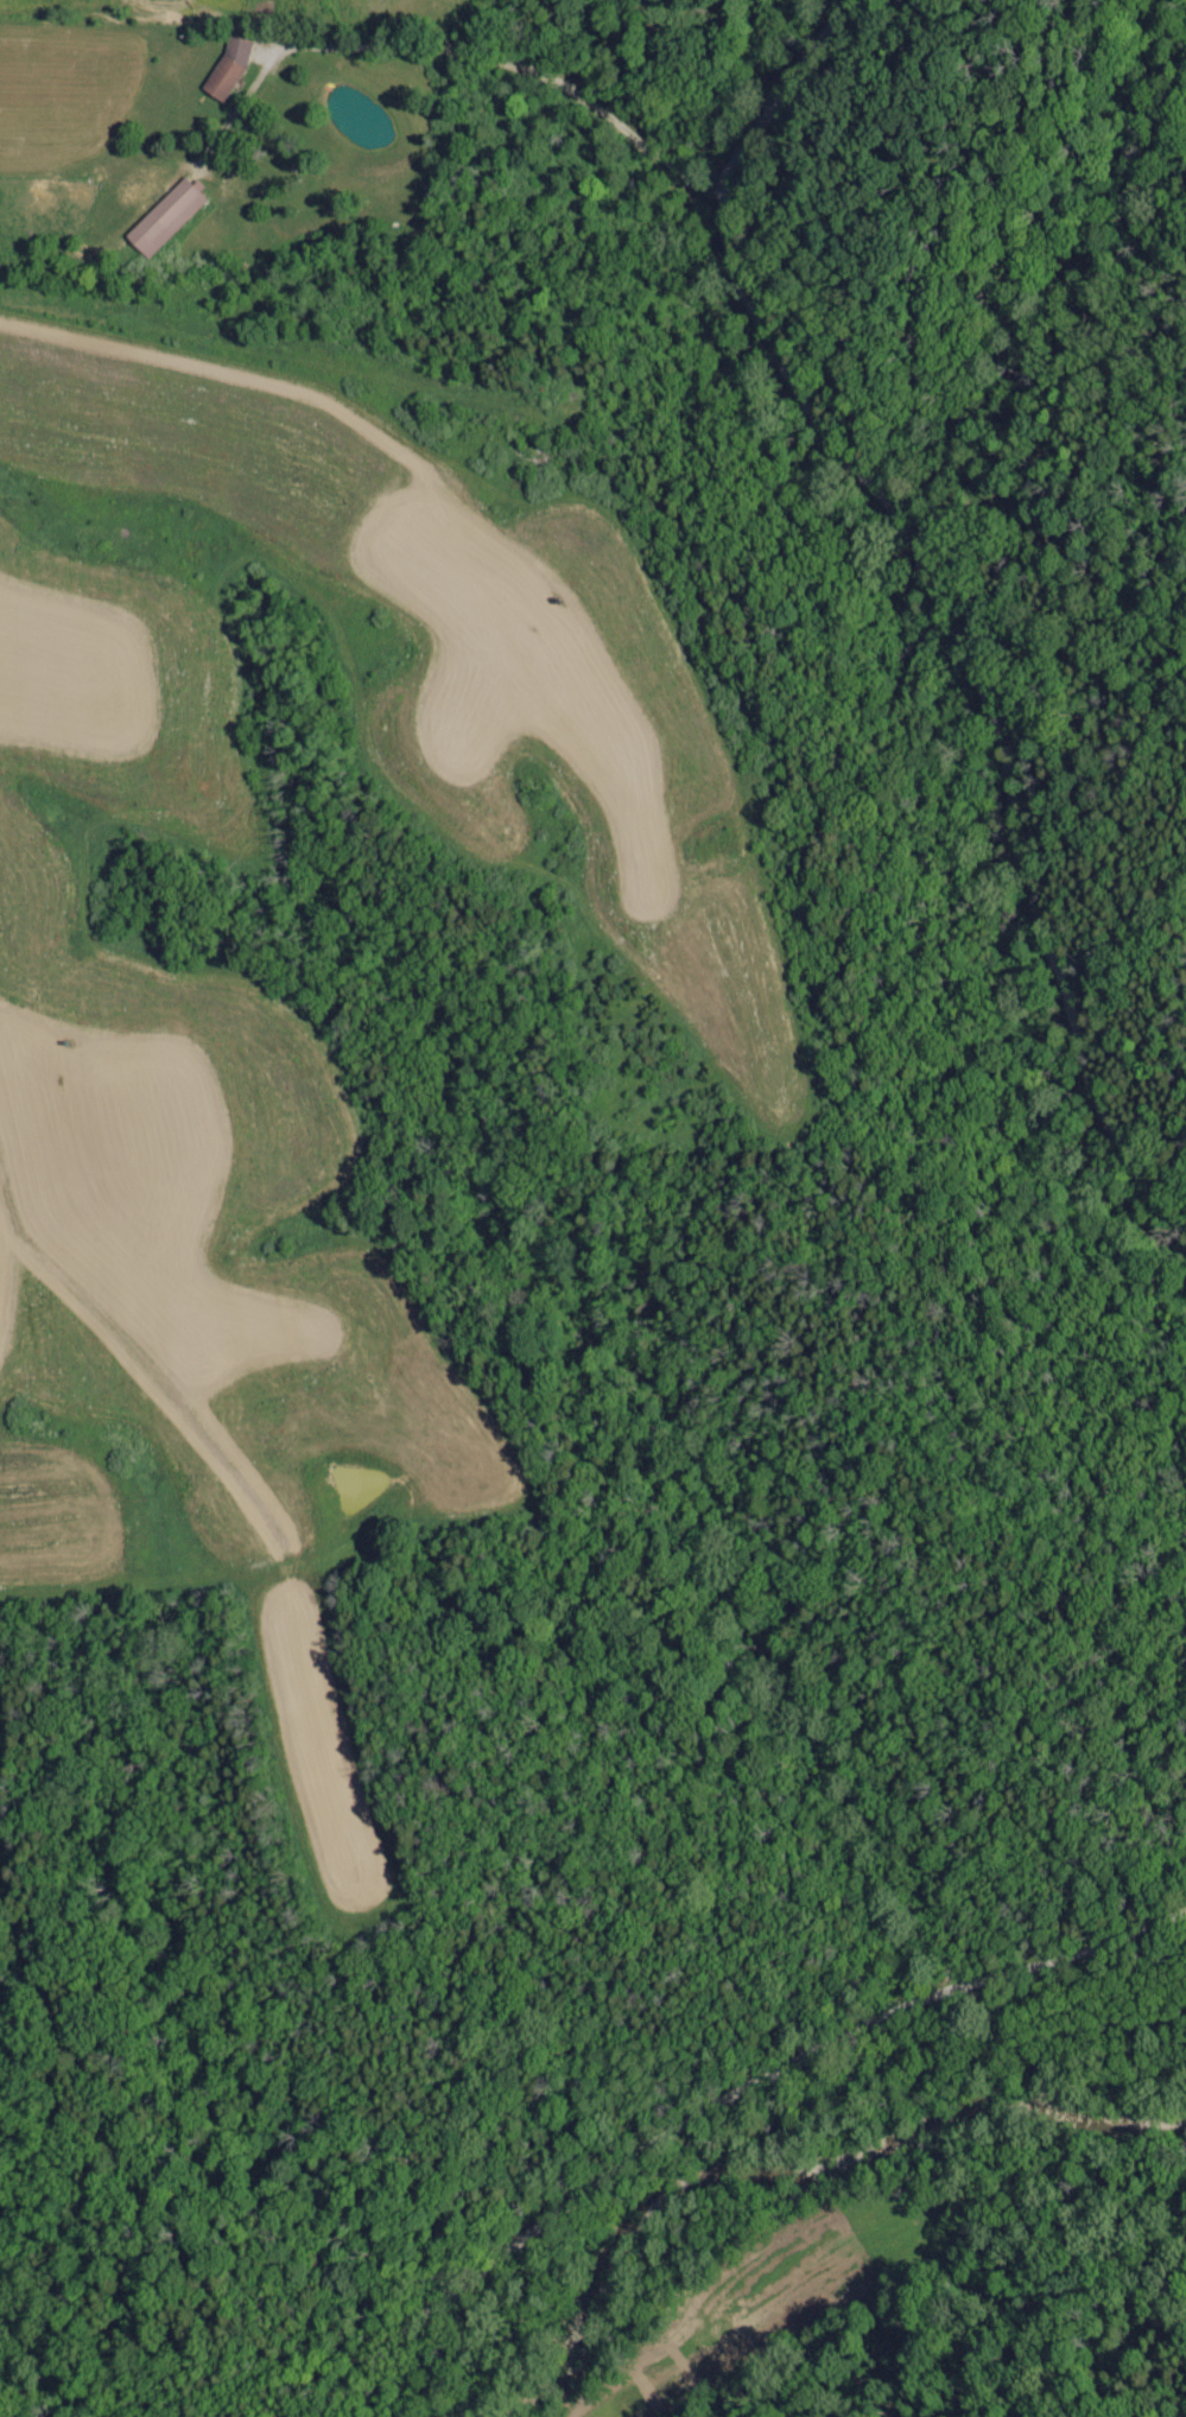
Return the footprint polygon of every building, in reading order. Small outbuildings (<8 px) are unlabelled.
[(206,92),(230,105),(260,47),(236,35),(206,92)] [(213,199),(198,185),(196,187),(187,178),(129,238),(152,261),(213,199)]
